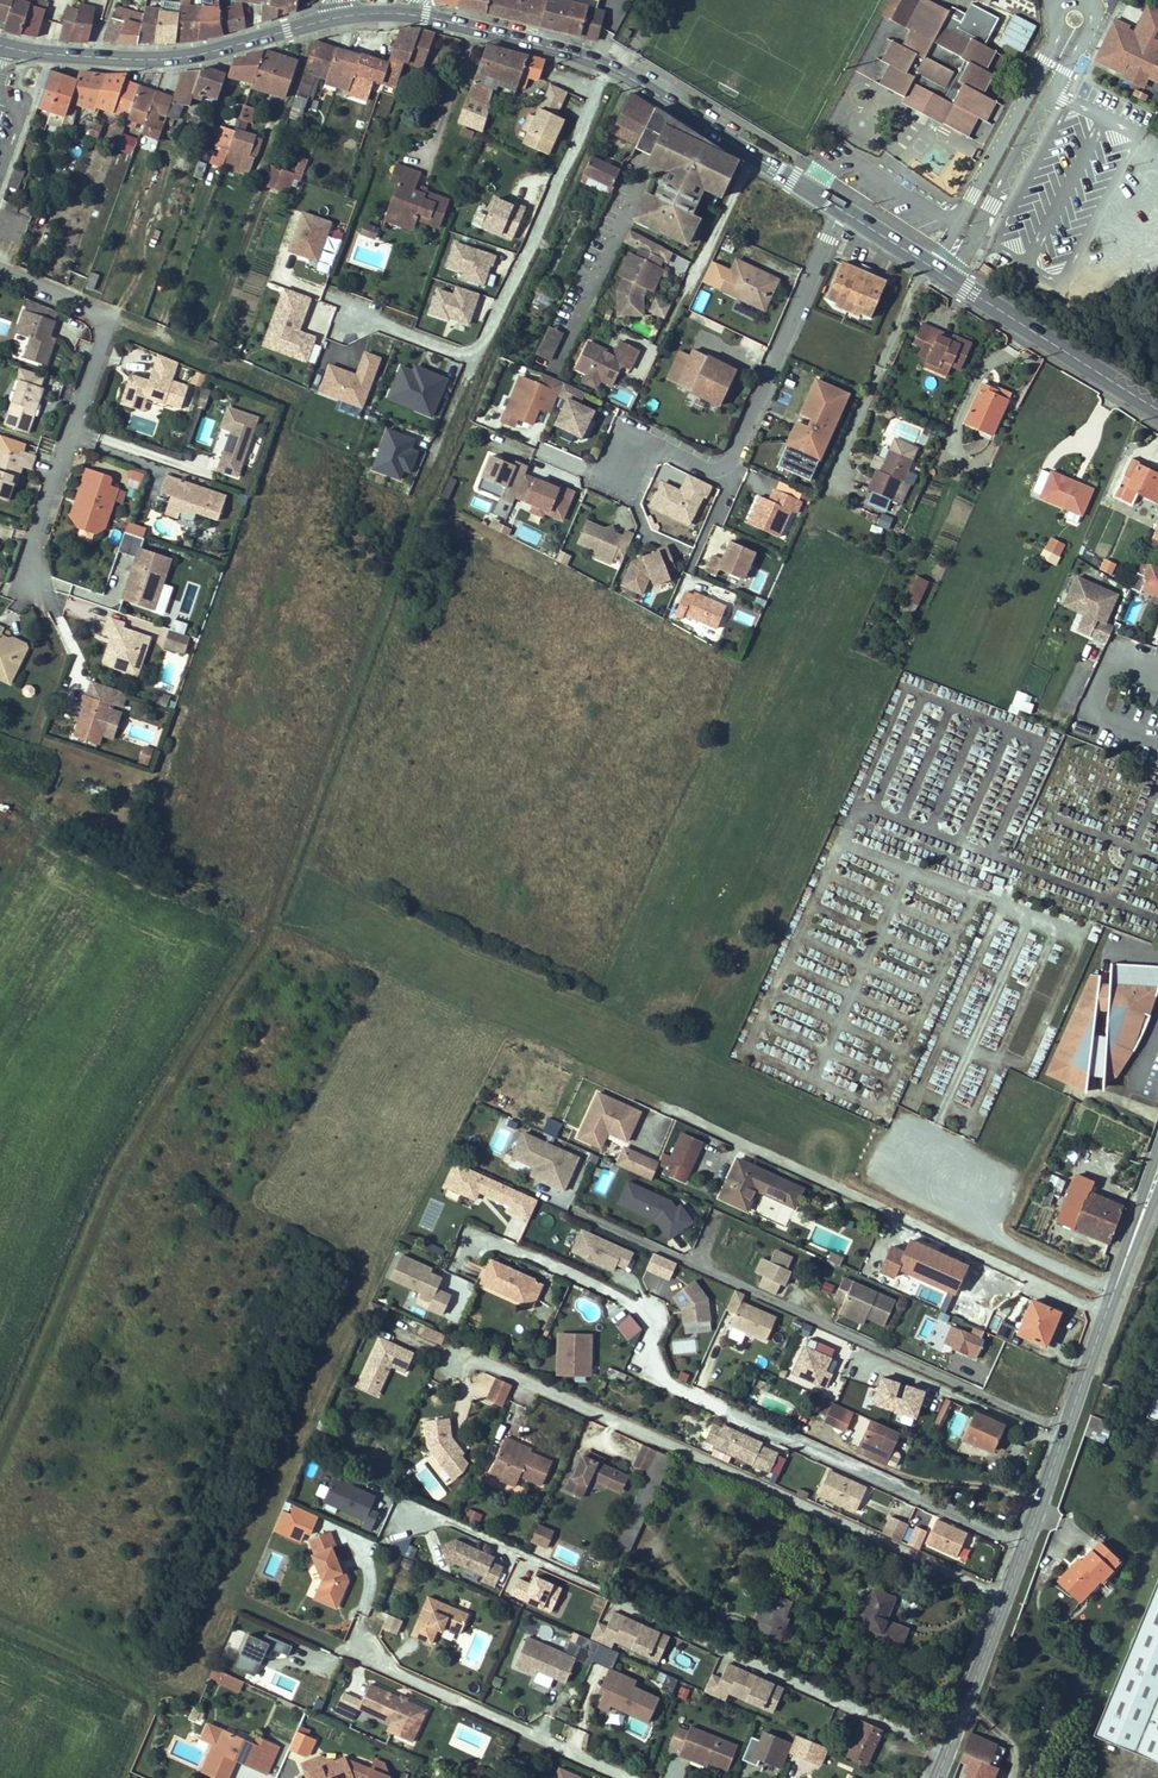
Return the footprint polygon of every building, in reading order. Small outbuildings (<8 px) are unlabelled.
[(6,22),(13,0),(0,0),(0,20),(6,22)] [(6,22),(4,30),(21,35),(30,6),(31,0),(13,0),(6,22)] [(42,0),(31,0),(30,6),(21,35),(37,37),(48,2),(46,1),(42,0)] [(178,15),(176,42),(198,40),(203,8),(191,8),(192,0),(180,0),(178,15)] [(198,40),(220,34),(219,12),(219,9),(213,9),(214,0),(204,0),(203,8),(198,40)] [(241,2),(262,5),(261,22),(278,16),(278,7),(272,6),(270,5),(271,0),(241,0),(241,2)] [(270,5),(272,6),(278,7),(284,8),(284,14),(296,10),(298,0),(271,0),(270,5)] [(457,5),(486,13),(490,0),(458,0),(457,5)] [(486,13),(540,26),(547,0),(490,0),(486,13)] [(540,26),(580,36),(588,8),(570,3),(557,0),(547,0),(540,26)] [(882,16),(891,20),(901,0),(890,0),(882,16)] [(891,20),(910,30),(914,21),(918,20),(937,31),(949,11),(929,0),(901,0),(891,20)] [(242,3),(219,9),(219,12),(236,8),(237,17),(244,16),(242,3)] [(950,11),(949,11),(937,31),(918,20),(914,21),(910,30),(901,45),(893,40),(883,60),(891,65),(881,84),(905,97),(919,104),(922,99),(935,106),(933,111),(946,118),(944,123),(968,135),(978,116),(986,120),(996,101),(983,94),(993,75),(985,70),(995,51),(984,46),(999,18),(971,3),(965,14),(952,7),(950,11)] [(95,9),(82,6),(80,12),(76,24),(74,24),(70,41),(77,41),(78,36),(89,38),(95,9)] [(1147,6),(1134,33),(1140,36),(1153,10),(1147,6)] [(144,16),(138,43),(156,43),(160,12),(160,10),(146,8),(144,16)] [(219,12),(220,34),(245,26),(244,16),(237,17),(236,8),(219,12)] [(580,36),(597,40),(605,12),(588,8),(580,36)] [(76,24),(80,12),(70,9),(61,40),(70,41),(74,24),(76,24)] [(106,43),(138,43),(144,16),(119,9),(113,12),(105,41),(106,43)] [(1140,36),(1127,30),(1129,26),(1115,20),(1094,61),(1121,76),(1127,64),(1150,76),(1148,80),(1157,85),(1157,13),(1153,10),(1140,36)] [(160,12),(156,43),(176,42),(178,15),(160,12)] [(1000,42),(1023,52),(1036,24),(1013,14),(1000,42)] [(390,57),(405,62),(407,63),(420,29),(399,29),(390,57)] [(423,29),(420,29),(407,63),(422,68),(434,33),(423,29)] [(320,79),(326,81),(338,48),(314,41),(296,95),(313,100),(320,79)] [(538,81),(545,61),(486,45),(468,97),(489,104),(493,89),(496,90),(498,87),(515,92),(517,87),(525,89),(528,79),(538,81)] [(349,52),(338,48),(326,81),(324,85),(337,88),(349,52)] [(234,60),(227,78),(252,85),(264,51),(246,55),(245,58),(234,60)] [(252,85),(252,87),(254,88),(251,97),(262,100),(265,92),(285,98),(298,61),(264,51),(252,85)] [(373,82),(381,84),(388,63),(361,54),(361,55),(349,52),(337,88),(347,91),(344,99),(365,106),(373,82)] [(395,89),(405,62),(390,57),(388,63),(381,84),(395,89)] [(1127,64),(1121,76),(1119,79),(1143,91),(1148,80),(1150,76),(1127,64)] [(173,97),(166,116),(178,121),(184,105),(190,106),(193,98),(202,101),(203,96),(217,101),(226,75),(202,68),(201,70),(182,71),(173,97)] [(64,76),(50,71),(37,108),(51,113),(64,76)] [(80,71),(77,80),(69,103),(95,112),(96,108),(107,75),(80,71)] [(127,74),(107,75),(96,108),(128,119),(139,86),(124,80),(127,74)] [(64,76),(51,113),(64,117),(68,107),(69,103),(77,80),(64,76)] [(567,91),(550,84),(535,117),(529,132),(524,144),(548,155),(563,120),(556,116),(567,91)] [(139,86),(128,119),(127,120),(143,126),(156,91),(139,86)] [(1135,90),(1133,96),(1144,101),(1146,96),(1135,90)] [(143,126),(140,134),(158,141),(164,123),(158,120),(160,116),(165,118),(166,116),(173,97),(156,91),(143,126)] [(653,109),(630,93),(611,134),(630,143),(628,148),(634,151),(637,145),(653,109)] [(307,99),(296,95),(288,118),(300,122),(307,99)] [(481,132),(491,105),(489,104),(468,97),(458,123),(481,132)] [(919,104),(905,97),(903,101),(944,123),(946,118),(933,111),(935,106),(922,99),(919,104)] [(313,100),(310,110),(316,112),(319,102),(313,100)] [(245,106),(236,129),(245,131),(248,122),(252,123),(256,109),(245,106)] [(68,107),(64,117),(62,123),(73,126),(77,111),(68,107)] [(653,109),(637,145),(651,152),(667,118),(653,109)] [(64,117),(51,113),(47,124),(61,128),(62,123),(64,117)] [(529,132),(535,117),(529,114),(523,129),(529,132)] [(651,152),(648,157),(662,165),(663,162),(680,127),(667,118),(651,152)] [(103,126),(95,123),(89,138),(97,141),(103,126)] [(228,151),(236,131),(221,126),(214,146),(228,151)] [(644,202),(636,218),(646,224),(651,229),(652,225),(663,231),(662,234),(669,235),(684,243),(697,216),(686,211),(694,194),(690,191),(694,183),(699,185),(703,187),(721,152),(680,127),(663,162),(662,165),(673,171),(678,173),(673,182),(669,180),(660,198),(655,208),(644,202)] [(474,134),(462,128),(460,133),(472,137),(474,134)] [(236,131),(228,151),(228,152),(249,158),(249,157),(256,159),(263,140),(256,137),(257,135),(245,131),(236,129),(236,131)] [(123,130),(113,156),(119,159),(121,154),(131,157),(139,136),(123,130)] [(228,152),(224,164),(246,171),(249,159),(249,158),(228,152)] [(721,152),(703,187),(721,197),(738,163),(721,152)] [(591,157),(583,173),(612,186),(620,171),(591,157)] [(295,175),(291,185),(296,186),(298,180),(300,180),(308,160),(301,158),(298,166),(295,175)] [(204,168),(197,165),(194,173),(202,176),(204,168)] [(295,175),(298,166),(296,165),(295,167),(291,165),(289,173),(295,175)] [(404,168),(397,165),(391,182),(398,185),(404,168)] [(291,185),(295,175),(289,173),(271,166),(264,185),(288,193),(291,185)] [(18,188),(25,171),(14,167),(8,184),(18,188)] [(398,185),(389,210),(398,213),(397,218),(413,224),(415,219),(438,227),(448,200),(424,192),(423,195),(411,191),(413,185),(417,172),(404,168),(398,185)] [(673,171),(669,180),(673,182),(678,173),(673,171)] [(612,186),(583,173),(579,181),(610,195),(614,187),(612,186)] [(690,191),(694,194),(699,185),(694,183),(690,191)] [(425,189),(413,185),(411,191),(423,195),(424,192),(425,189)] [(66,197),(50,191),(47,200),(63,206),(66,197)] [(648,193),(644,202),(655,208),(660,198),(648,193)] [(495,201),(482,228),(511,242),(524,214),(505,206),(495,201)] [(505,206),(524,214),(525,211),(507,203),(505,206)] [(389,210),(385,221),(411,230),(413,224),(397,218),(398,213),(389,210)] [(302,213),(289,251),(317,261),(331,223),(302,213)] [(368,225),(363,236),(374,239),(378,228),(368,225)] [(652,225),(651,229),(662,234),(663,231),(652,225)] [(617,292),(618,316),(633,315),(633,312),(643,311),(642,297),(644,294),(639,292),(641,285),(644,286),(653,266),(657,268),(666,249),(630,230),(624,241),(641,248),(637,257),(627,277),(624,276),(624,277),(617,292)] [(496,257),(456,243),(447,266),(465,272),(462,278),(484,286),(491,266),(493,266),(496,257)] [(624,276),(627,277),(637,257),(629,253),(619,274),(624,277),(624,276)] [(736,260),(722,290),(764,310),(776,285),(760,278),(763,273),(736,260)] [(826,298),(871,318),(886,282),(867,274),(869,269),(861,265),(859,271),(841,263),(826,298)] [(993,270),(983,264),(980,269),(989,275),(993,270)] [(657,268),(653,266),(644,286),(652,290),(662,270),(657,268)] [(91,272),(85,287),(93,290),(99,275),(91,272)] [(778,280),(763,273),(760,278),(776,285),(778,280)] [(536,280),(524,307),(541,314),(546,304),(550,306),(557,293),(550,290),(551,287),(536,280)] [(468,324),(478,293),(456,286),(453,295),(436,289),(428,313),(448,320),(449,317),(468,324)] [(281,297),(307,306),(310,297),(285,288),(281,297)] [(704,313),(711,294),(701,290),(693,309),(704,313)] [(301,325),(307,306),(281,297),(273,320),(276,321),(277,323),(273,334),(276,342),(288,346),(285,353),(306,360),(315,337),(295,330),(297,323),(301,325)] [(58,312),(28,299),(24,310),(55,321),(58,312)] [(665,317),(670,306),(656,300),(651,311),(665,317)] [(541,314),(524,307),(522,312),(538,319),(541,314)] [(23,358),(45,366),(55,338),(50,336),(55,321),(24,310),(16,332),(31,338),(23,358)] [(285,353),(288,346),(276,342),(273,334),(277,323),(276,321),(273,320),(264,345),(285,353)] [(919,357),(926,360),(947,370),(949,365),(960,370),(972,343),(952,334),(951,336),(922,323),(914,342),(923,346),(919,357)] [(550,327),(536,354),(550,361),(563,333),(550,327)] [(229,354),(238,357),(242,346),(234,342),(229,354)] [(614,354),(589,342),(576,368),(587,374),(583,382),(596,388),(600,380),(611,385),(621,365),(630,369),(639,351),(620,342),(614,354)] [(681,353),(668,381),(720,405),(736,372),(704,357),(708,350),(697,345),(691,357),(681,353)] [(362,407),(380,359),(365,353),(356,376),(329,366),(319,392),(338,399),(360,407),(362,407)] [(158,354),(154,365),(175,372),(178,362),(158,354)] [(947,370),(926,360),(923,365),(945,375),(947,370)] [(154,398),(156,400),(181,409),(188,386),(172,381),(175,372),(154,365),(149,381),(130,375),(121,403),(133,407),(135,400),(142,403),(145,394),(154,398)] [(432,416),(447,379),(416,366),(413,371),(402,366),(388,398),(432,416)] [(41,387),(45,377),(21,369),(17,380),(20,381),(5,426),(29,434),(44,389),(41,387)] [(570,374),(563,370),(559,379),(566,382),(570,374)] [(193,372),(191,384),(203,386),(206,374),(193,372)] [(553,407),(563,382),(541,373),(537,384),(520,377),(505,413),(517,418),(532,424),(538,409),(541,402),(553,407)] [(777,465),(810,480),(848,394),(815,380),(777,465)] [(585,393),(563,382),(558,395),(568,399),(557,424),(566,428),(565,431),(577,436),(580,428),(586,430),(593,412),(579,407),(585,393)] [(1007,404),(994,398),(997,391),(983,385),(966,425),(992,437),(1007,404)] [(997,391),(994,398),(1007,404),(1011,393),(999,387),(997,391)] [(204,410),(211,391),(203,388),(197,408),(204,410)] [(1047,412),(1052,402),(1026,388),(1021,398),(1047,412)] [(338,399),(334,410),(356,418),(360,407),(338,399)] [(541,402),(538,409),(550,413),(553,407),(541,402)] [(1064,421),(1069,412),(1052,402),(1047,412),(1064,421)] [(217,469),(237,476),(258,418),(228,407),(221,427),(231,431),(217,469)] [(891,416),(889,411),(882,415),(885,420),(892,416),(891,416)] [(517,418),(505,413),(502,421),(514,426),(517,418)] [(415,440),(388,430),(373,469),(400,479),(404,470),(411,449),(415,440)] [(917,449),(894,439),(885,460),(882,459),(877,470),(869,489),(893,500),(901,481),(902,482),(917,449)] [(36,457),(19,451),(18,454),(1,448),(0,452),(0,498),(8,500),(14,484),(11,483),(13,477),(18,479),(23,466),(31,469),(36,457)] [(192,452),(184,449),(182,456),(189,459),(192,452)] [(418,452),(411,449),(404,470),(411,472),(418,452)] [(525,475),(528,467),(516,462),(514,466),(491,456),(475,494),(511,509),(516,496),(525,475)] [(877,470),(882,459),(875,456),(871,467),(877,470)] [(1113,496),(1132,504),(1138,493),(1156,502),(1157,499),(1157,474),(1130,459),(1113,496)] [(114,501),(119,489),(110,486),(113,477),(87,468),(78,493),(84,496),(81,506),(75,504),(70,516),(81,520),(78,528),(82,530),(92,533),(95,534),(97,526),(101,514),(108,517),(114,501)] [(1066,519),(1077,523),(1080,514),(1082,515),(1091,492),(1073,485),(1075,480),(1052,471),(1041,497),(1070,510),(1066,519)] [(134,481),(139,483),(142,475),(137,473),(134,481)] [(705,497),(711,486),(689,474),(683,486),(688,488),(685,494),(663,483),(651,506),(688,524),(698,505),(696,504),(701,495),(705,497)] [(227,497),(167,475),(161,492),(172,496),(166,513),(179,518),(181,511),(196,516),(197,512),(219,520),(227,497)] [(563,517),(574,490),(555,482),(553,487),(548,485),(525,475),(516,496),(527,501),(526,502),(534,505),(533,507),(544,512),(545,510),(563,517)] [(1073,485),(1091,492),(1093,488),(1075,480),(1073,485)] [(901,504),(910,485),(902,482),(901,481),(893,500),(901,504)] [(803,492),(780,482),(777,490),(799,499),(803,492)] [(127,492),(119,489),(114,501),(123,504),(127,492)] [(771,501),(759,496),(748,523),(779,537),(791,509),(795,511),(800,500),(799,499),(777,490),(776,489),(771,501)] [(84,496),(78,493),(75,504),(81,506),(84,496)] [(248,502),(250,495),(244,493),(242,499),(248,502)] [(871,493),(866,506),(885,514),(890,500),(871,493)] [(544,512),(533,507),(531,512),(542,516),(544,512)] [(861,512),(876,519),(878,516),(874,514),(874,512),(863,508),(861,512)] [(105,528),(108,517),(101,514),(97,526),(95,534),(105,528)] [(881,514),(878,526),(890,529),(893,516),(881,514)] [(70,516),(78,528),(81,520),(70,516)] [(490,527),(501,533),(504,525),(499,523),(500,521),(495,518),(490,527)] [(577,543),(622,562),(634,535),(625,531),(622,536),(587,521),(577,543)] [(124,532),(134,535),(137,525),(128,522),(124,532)] [(146,528),(137,525),(134,535),(143,538),(146,528)] [(512,528),(504,525),(501,533),(508,536),(512,528)] [(89,540),(92,533),(82,530),(80,537),(89,540)] [(124,532),(118,551),(137,558),(123,598),(153,608),(170,560),(140,550),(144,539),(143,538),(134,535),(124,532)] [(1157,543),(1157,540),(1152,537),(1145,554),(1152,557),(1157,543)] [(755,552),(731,541),(722,559),(713,555),(706,571),(716,576),(719,569),(742,579),(755,552)] [(1051,541),(1047,549),(1058,555),(1062,546),(1051,541)] [(632,562),(622,585),(641,594),(648,579),(651,578),(653,585),(670,579),(667,573),(673,571),(675,566),(666,546),(658,549),(659,551),(643,557),(644,560),(639,561),(639,559),(632,562)] [(560,551),(556,560),(565,565),(570,556),(560,551)] [(1149,564),(1152,557),(1145,554),(1137,573),(1144,576),(1141,582),(1157,589),(1157,568),(1149,564)] [(1104,561),(1100,568),(1111,575),(1116,567),(1104,561)] [(1134,592),(1142,575),(1137,573),(1129,590),(1134,592)] [(917,576),(906,600),(918,606),(929,582),(917,576)] [(1089,636),(1106,643),(1114,626),(1105,622),(1117,595),(1077,577),(1061,613),(1081,622),(1081,623),(1092,628),(1089,636)] [(1157,593),(1157,589),(1141,582),(1139,587),(1157,595),(1157,593)] [(694,593),(684,615),(717,628),(726,607),(694,593)] [(67,616),(84,616),(85,598),(67,597),(67,616)] [(907,600),(904,607),(915,612),(918,605),(907,600)] [(124,624),(108,618),(103,634),(111,637),(102,663),(137,675),(150,637),(123,628),(124,624)] [(170,629),(184,634),(187,624),(173,619),(170,629)] [(1092,628),(1081,623),(1078,631),(1089,636),(1092,628)] [(1,635),(4,629),(0,627),(0,679),(10,684),(27,648),(1,635)] [(183,654),(189,637),(169,630),(164,647),(183,654)] [(1089,638),(1082,656),(1096,662),(1104,644),(1089,638)] [(99,744),(113,705),(112,705),(113,701),(122,704),(126,693),(92,682),(87,696),(84,695),(80,705),(84,706),(79,718),(78,722),(74,734),(99,744)] [(33,695),(35,691),(33,687),(28,685),(24,687),(22,691),(24,695),(28,698),(33,695)] [(1028,714),(1035,697),(1018,691),(1011,708),(1028,714)] [(158,704),(167,705),(169,696),(159,694),(158,704)] [(1090,735),(1092,728),(1075,723),(1073,730),(1090,735)] [(154,749),(144,746),(138,764),(148,767),(154,749)] [(1084,1091),(1088,1059),(1102,1061),(1103,1090),(1113,1080),(1128,1059),(1117,1047),(1123,1041),(1135,1049),(1151,1014),(1144,1009),(1145,990),(1157,991),(1157,989),(1157,966),(1110,963),(1108,986),(1098,985),(1099,975),(1091,974),(1046,1073),(1084,1091)] [(1151,1014),(1157,991),(1145,990),(1144,1009),(1151,1014)] [(1117,1047),(1128,1059),(1135,1049),(1123,1041),(1117,1047)] [(1088,1059),(1084,1091),(1103,1090),(1102,1061),(1088,1059)] [(579,1137),(589,1142),(597,1126),(607,1131),(627,1140),(632,1128),(628,1127),(630,1122),(625,1119),(630,1108),(598,1094),(579,1137)] [(628,1127),(632,1128),(639,1112),(630,1108),(625,1119),(630,1122),(628,1127)] [(544,1132),(557,1136),(561,1123),(548,1119),(544,1132)] [(600,1147),(607,1131),(597,1126),(589,1142),(600,1147)] [(490,1147),(511,1155),(514,1148),(505,1144),(510,1132),(498,1128),(490,1147)] [(578,1158),(523,1133),(512,1158),(534,1168),(531,1176),(564,1190),(578,1158)] [(662,1154),(658,1163),(666,1167),(664,1172),(685,1182),(702,1143),(681,1133),(670,1157),(662,1154)] [(633,1159),(635,1153),(625,1149),(622,1154),(633,1159)] [(650,1179),(657,1163),(635,1153),(633,1159),(622,1154),(618,1164),(650,1179)] [(738,1159),(719,1198),(747,1211),(756,1193),(794,1209),(803,1189),(738,1159)] [(538,1200),(457,1163),(447,1187),(476,1200),(479,1191),(511,1206),(509,1211),(529,1220),(538,1200)] [(1054,1191),(1061,1193),(1065,1180),(1053,1175),(1043,1202),(1049,1204),(1054,1191)] [(1093,1180),(1081,1175),(1076,1189),(1070,1186),(1067,1193),(1073,1195),(1069,1207),(1079,1211),(1074,1224),(1072,1228),(1110,1241),(1124,1204),(1088,1191),(1093,1180)] [(655,1220),(669,1239),(693,1222),(681,1206),(676,1209),(671,1201),(627,1182),(618,1203),(655,1220)] [(1079,1211),(1069,1207),(1063,1220),(1074,1224),(1079,1211)] [(626,1269),(633,1253),(582,1230),(572,1251),(614,1270),(616,1264),(626,1269)] [(897,1267),(954,1293),(967,1265),(909,1239),(908,1241),(900,1237),(889,1262),(897,1266),(897,1267)] [(422,1248),(440,1256),(443,1250),(425,1242),(422,1248)] [(793,1257),(776,1249),(771,1261),(763,1258),(757,1272),(765,1275),(759,1287),(776,1294),(781,1283),(787,1285),(794,1271),(787,1268),(793,1257)] [(843,1257),(831,1252),(827,1260),(839,1266),(843,1257)] [(425,1266),(398,1253),(388,1276),(418,1290),(416,1295),(428,1300),(425,1306),(440,1313),(448,1295),(434,1288),(439,1277),(423,1270),(425,1266)] [(491,1260),(481,1283),(526,1303),(536,1280),(491,1260)] [(659,1262),(652,1277),(668,1285),(675,1270),(659,1262)] [(895,1301),(844,1278),(834,1298),(844,1302),(839,1313),(863,1324),(866,1317),(884,1325),(895,1301)] [(1000,1279),(998,1287),(1013,1291),(1015,1284),(1000,1279)] [(544,1284),(536,1280),(526,1303),(533,1307),(544,1284)] [(707,1299),(694,1281),(672,1297),(681,1309),(683,1324),(710,1321),(707,1299)] [(602,1297),(583,1288),(580,1294),(599,1303),(602,1297)] [(735,1290),(726,1309),(735,1313),(730,1325),(765,1341),(776,1318),(741,1302),(745,1294),(735,1290)] [(1045,1346),(1059,1313),(1032,1301),(1017,1334),(1045,1346)] [(630,1339),(643,1329),(630,1313),(617,1323),(630,1339)] [(941,1344),(975,1358),(983,1339),(980,1338),(983,1331),(973,1327),(970,1334),(936,1318),(933,1325),(946,1331),(941,1344)] [(996,1336),(1009,1342),(1015,1327),(1002,1321),(996,1336)] [(445,1335),(425,1326),(421,1335),(441,1344),(445,1335)] [(588,1334),(556,1335),(557,1375),(588,1374),(588,1334)] [(413,1353),(381,1338),(358,1387),(377,1395),(391,1366),(405,1372),(413,1353)] [(806,1338),(794,1377),(828,1387),(833,1372),(828,1371),(833,1356),(815,1351),(818,1342),(806,1338)] [(676,1379),(686,1382),(689,1374),(679,1371),(676,1379)] [(916,1426),(926,1390),(903,1384),(904,1382),(881,1377),(874,1406),(897,1412),(895,1420),(916,1426)] [(504,1405),(513,1386),(497,1379),(489,1398),(504,1405)] [(1147,1417),(1157,1422),(1157,1391),(1147,1417)] [(816,1395),(810,1408),(826,1415),(832,1402),(816,1395)] [(946,1399),(934,1424),(940,1427),(950,1408),(959,1412),(962,1406),(946,1399)] [(832,1402),(826,1415),(823,1423),(842,1431),(851,1411),(832,1402)] [(760,1409),(751,1405),(748,1411),(757,1415),(760,1409)] [(975,1411),(963,1439),(992,1452),(1005,1424),(975,1411)] [(1084,1437),(1107,1441),(1111,1420),(1089,1416),(1084,1437)] [(326,1437),(331,1423),(321,1419),(316,1431),(318,1432),(318,1434),(326,1437)] [(463,1453),(451,1437),(449,1419),(424,1422),(427,1446),(444,1467),(463,1453)] [(856,1452),(885,1465),(886,1464),(892,1449),(899,1433),(870,1420),(856,1452)] [(732,1455),(754,1465),(763,1444),(744,1435),(745,1433),(741,1431),(740,1432),(724,1425),(722,1428),(714,1424),(707,1440),(715,1443),(714,1446),(715,1447),(711,1456),(728,1463),(732,1455)] [(531,1450),(505,1438),(488,1475),(514,1487),(519,1476),(541,1486),(551,1463),(530,1453),(531,1450)] [(382,1459),(386,1444),(377,1442),(373,1456),(382,1459)] [(656,1450),(643,1444),(633,1466),(645,1471),(656,1450)] [(779,1451),(763,1444),(754,1465),(769,1472),(779,1451)] [(892,1449),(886,1464),(892,1466),(896,1465),(900,1456),(899,1452),(892,1449)] [(615,1547),(629,1553),(672,1458),(657,1451),(615,1547)] [(620,1492),(629,1475),(582,1454),(571,1478),(569,1477),(565,1489),(582,1497),(591,1479),(620,1492)] [(829,1471),(818,1494),(862,1514),(873,1491),(829,1471)] [(323,1500),(365,1519),(373,1502),(376,1495),(334,1476),(323,1500)] [(800,1489),(797,1495),(805,1498),(808,1492),(800,1489)] [(875,1489),(870,1501),(886,1507),(891,1496),(875,1489)] [(373,1502),(365,1519),(377,1524),(384,1508),(373,1502)] [(275,1533),(308,1543),(316,1513),(283,1503),(275,1533)] [(468,1508),(463,1521),(477,1527),(483,1514),(468,1508)] [(883,1533),(900,1541),(908,1524),(891,1516),(883,1533)] [(936,1519),(925,1543),(956,1557),(967,1533),(936,1519)] [(533,1542),(548,1549),(555,1531),(540,1525),(533,1542)] [(908,1545),(918,1549),(926,1531),(916,1527),(908,1545)] [(329,1532),(309,1541),(315,1555),(312,1556),(322,1581),(318,1591),(337,1599),(338,1596),(341,1598),(349,1580),(345,1571),(343,1573),(339,1563),(333,1549),(336,1548),(329,1532)] [(493,1584),(502,1566),(491,1560),(493,1555),(456,1538),(441,1544),(448,1563),(455,1561),(484,1574),(481,1579),(493,1584)] [(1092,1541),(1084,1550),(1111,1561),(1113,1559),(1092,1541)] [(1111,1561),(1084,1550),(1074,1560),(1071,1557),(1050,1579),(1074,1602),(1111,1561)] [(552,1584),(535,1576),(531,1584),(517,1577),(511,1592),(542,1607),(552,1584)] [(1091,1744),(1157,1771),(1157,1578),(1091,1744)] [(562,1588),(552,1584),(542,1607),(551,1611),(562,1588)] [(864,1613),(873,1590),(862,1586),(853,1609),(864,1613)] [(856,1634),(897,1649),(905,1627),(887,1620),(895,1597),(873,1589),(873,1590),(864,1613),(856,1634)] [(337,1599),(318,1591),(315,1599),(337,1608),(341,1598),(338,1596),(337,1599)] [(766,1591),(755,1619),(759,1620),(755,1630),(781,1640),(796,1602),(766,1591)] [(468,1614),(427,1596),(411,1635),(431,1643),(437,1629),(439,1625),(443,1626),(459,1633),(468,1614)] [(606,1626),(597,1623),(589,1639),(610,1648),(614,1640),(648,1656),(659,1633),(613,1611),(606,1626)] [(388,1615),(382,1628),(396,1634),(401,1620),(388,1615)] [(659,1633),(648,1656),(658,1660),(668,1637),(659,1633)] [(269,1647),(288,1655),(293,1646),(266,1634),(263,1640),(248,1634),(234,1667),(256,1677),(269,1647)] [(537,1671),(565,1683),(575,1659),(526,1639),(514,1667),(535,1676),(537,1671)] [(720,1679),(711,1675),(704,1691),(725,1701),(728,1692),(763,1707),(773,1683),(726,1663),(720,1679)] [(231,1675),(213,1668),(208,1679),(226,1687),(231,1675)] [(649,1722),(660,1698),(634,1686),(637,1680),(610,1668),(599,1692),(604,1695),(599,1706),(609,1710),(612,1703),(624,1708),(623,1710),(649,1722)] [(672,1693),(678,1679),(667,1674),(661,1688),(672,1693)] [(773,1683),(763,1707),(773,1711),(783,1688),(773,1683)] [(427,1710),(370,1684),(358,1708),(391,1723),(388,1731),(412,1742),(427,1710)] [(677,1697),(685,1700),(690,1690),(681,1686),(677,1697)] [(561,1705),(557,1718),(566,1721),(571,1708),(561,1705)] [(201,1710),(193,1707),(189,1718),(196,1721),(201,1710)] [(857,1737),(847,1757),(866,1765),(884,1725),(864,1716),(855,1735),(857,1737)] [(623,1730),(645,1735),(648,1722),(626,1717),(623,1730)] [(279,1747),(263,1740),(260,1746),(254,1743),(208,1723),(201,1738),(213,1744),(201,1771),(217,1777),(229,1777),(237,1760),(240,1752),(250,1757),(246,1764),(267,1774),(279,1747)] [(681,1749),(679,1755),(692,1760),(693,1756),(708,1762),(728,1770),(737,1746),(690,1726),(688,1732),(681,1749)] [(681,1749),(688,1732),(677,1727),(670,1744),(681,1749)] [(309,1758),(317,1739),(296,1731),(289,1750),(309,1758)] [(754,1756),(781,1767),(791,1744),(764,1733),(754,1756)] [(795,1736),(789,1751),(812,1761),(819,1745),(795,1736)] [(960,1736),(952,1756),(961,1760),(955,1777),(983,1777),(985,1774),(975,1770),(985,1745),(960,1736)] [(257,1737),(254,1743),(260,1746),(263,1740),(257,1737)] [(828,1749),(819,1745),(812,1761),(821,1765),(828,1749)] [(240,1752),(237,1760),(246,1764),(250,1757),(240,1752)] [(304,1773),(309,1771),(312,1777),(389,1777),(390,1777),(385,1775),(387,1771),(384,1763),(375,1759),(371,1769),(344,1757),(335,1760),(320,1755),(301,1763),(304,1773)] [(693,1756),(692,1760),(707,1766),(708,1762),(693,1756)] [(440,1770),(454,1777),(458,1766),(444,1760),(440,1770)] [(554,1777),(582,1777),(559,1767),(554,1777)]
